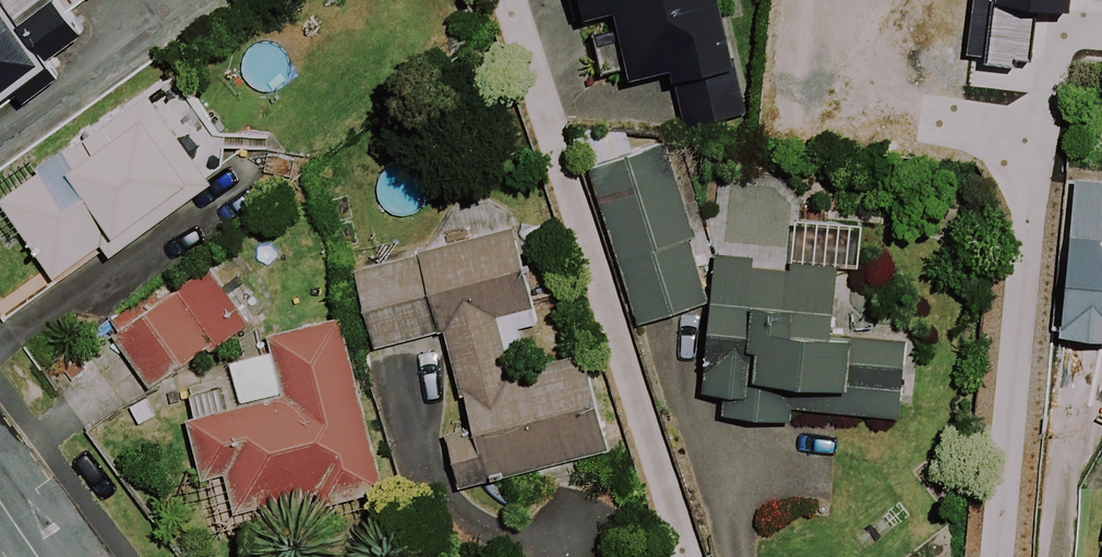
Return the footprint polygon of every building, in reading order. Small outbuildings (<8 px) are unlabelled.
[(16,94),(21,101),(59,77),(47,58),(80,36),(64,12),(82,0),(0,0),(0,105),(16,94)] [(977,24),(1013,28),(1017,0),(980,0),(977,24)] [(200,168),(180,143),(194,132),(155,83),(141,94),(0,206),(0,220),(52,286),(166,195),(178,210),(212,183),(200,168)] [(619,162),(609,129),(568,141),(622,328),(697,306),(653,152),(619,162)] [(1067,182),(1054,334),(1101,338),(1101,185),(1067,182)] [(369,351),(436,334),(453,400),(435,405),(456,488),(594,452),(570,357),(504,374),(490,318),(525,309),(505,231),(349,271),(369,351)] [(827,266),(704,259),(696,419),(798,424),(893,430),(898,340),(823,336),(827,266)] [(234,331),(200,277),(107,335),(141,389),(234,331)] [(376,491),(330,321),(261,339),(276,397),(183,422),(199,482),(219,476),(230,516),(312,493),(316,507),(376,491)]
